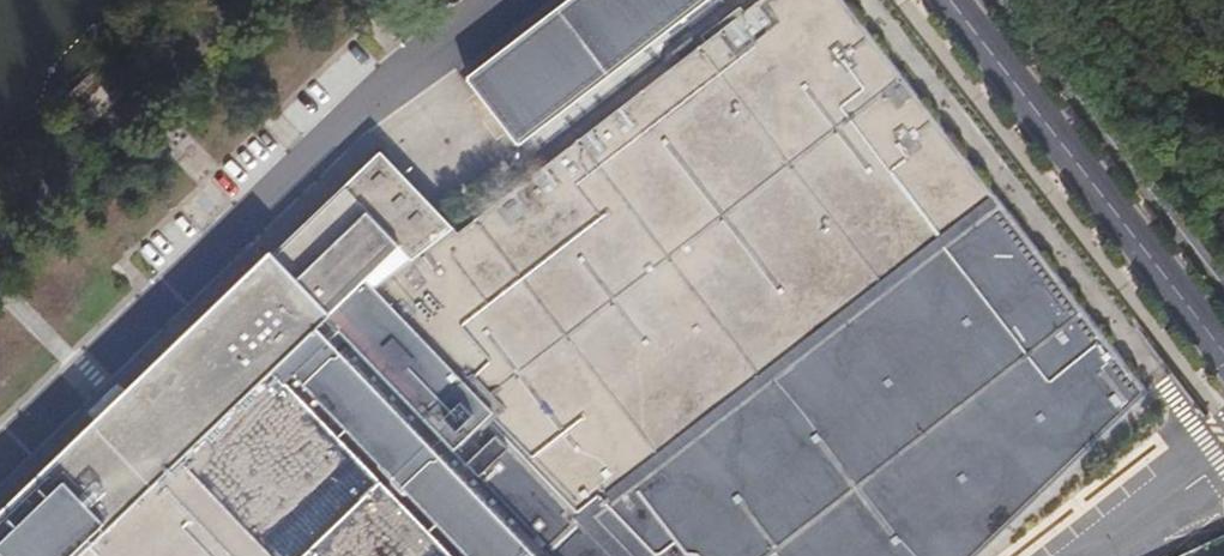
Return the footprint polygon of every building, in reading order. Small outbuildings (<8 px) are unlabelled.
[(1143,393),(838,0),(755,0),(456,229),(379,151),(0,516),(0,555),(967,555),(1143,393)] [(469,72),(521,140),(701,0),(563,0),(469,72)]
